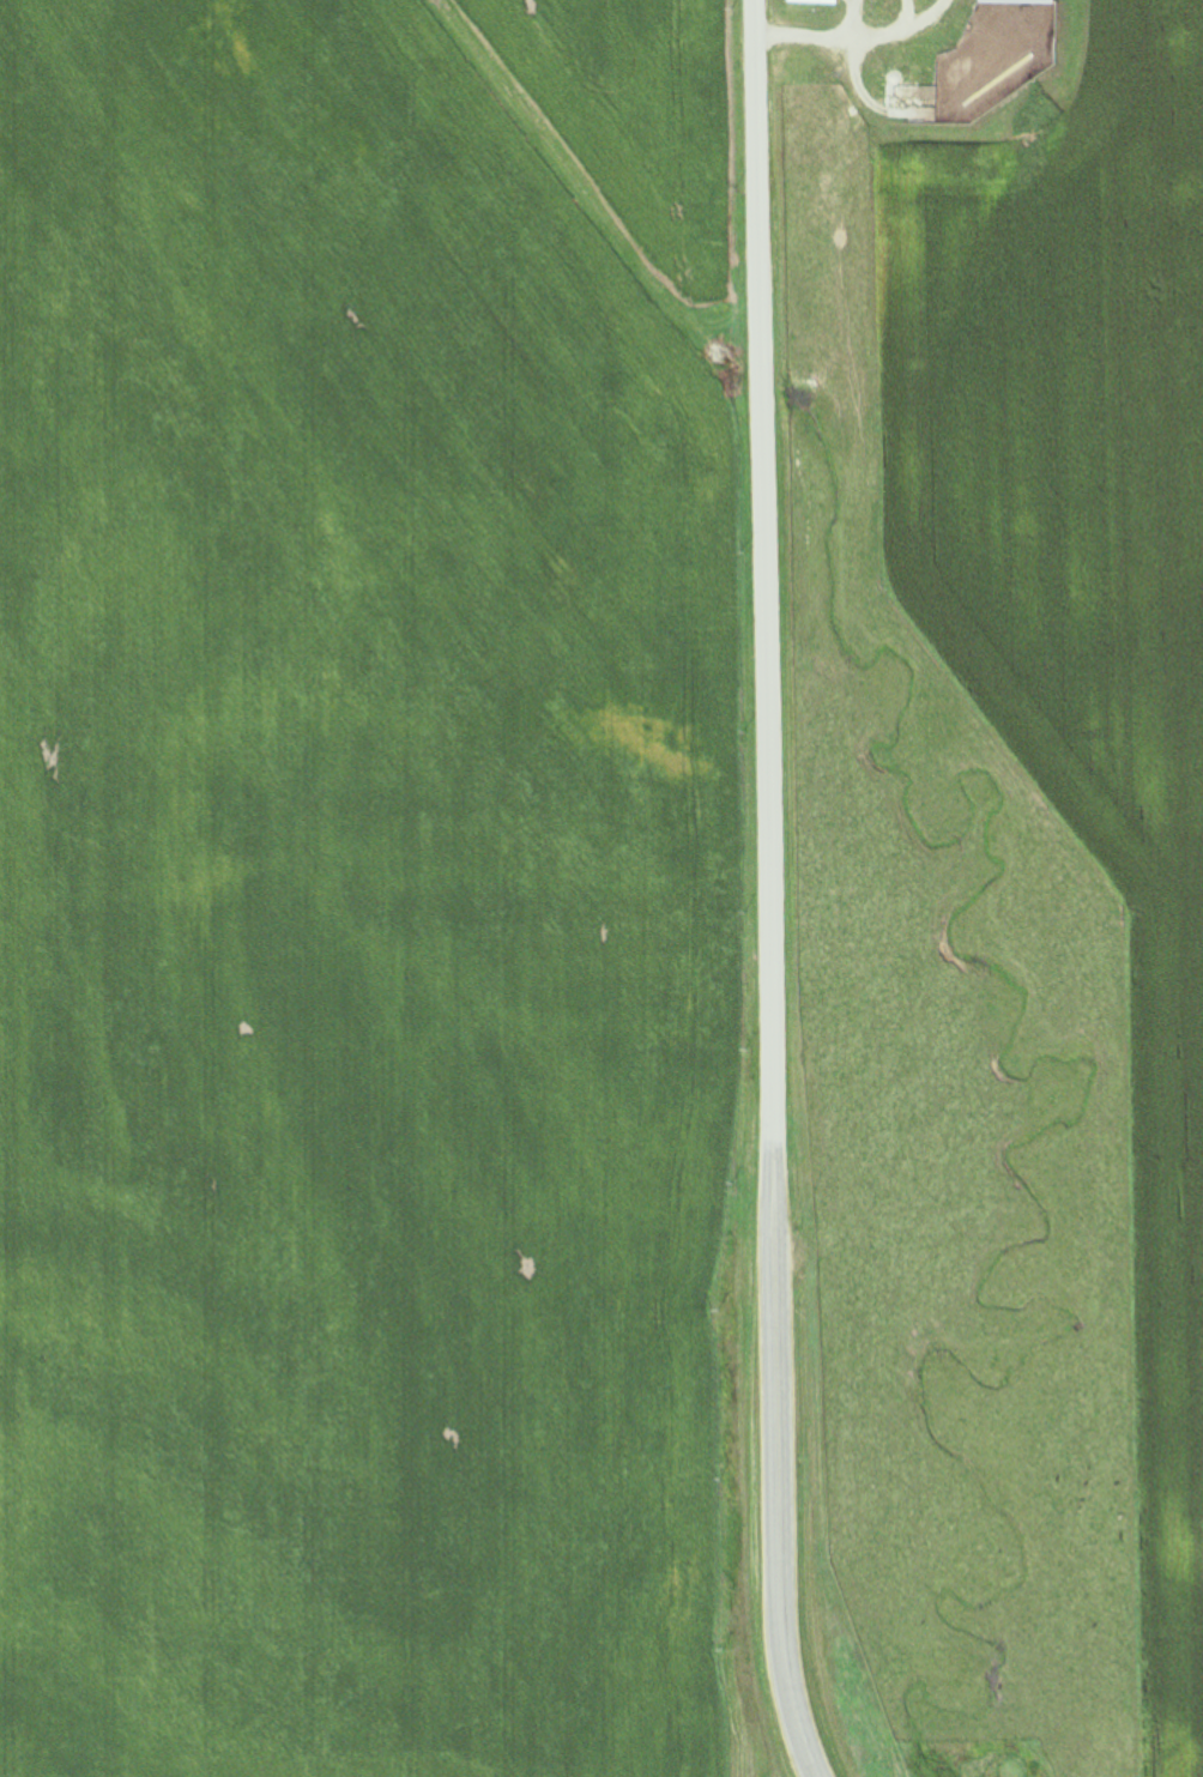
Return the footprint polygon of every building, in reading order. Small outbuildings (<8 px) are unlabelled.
[(885,54),(884,84),(937,86),(938,56),(885,54)]
